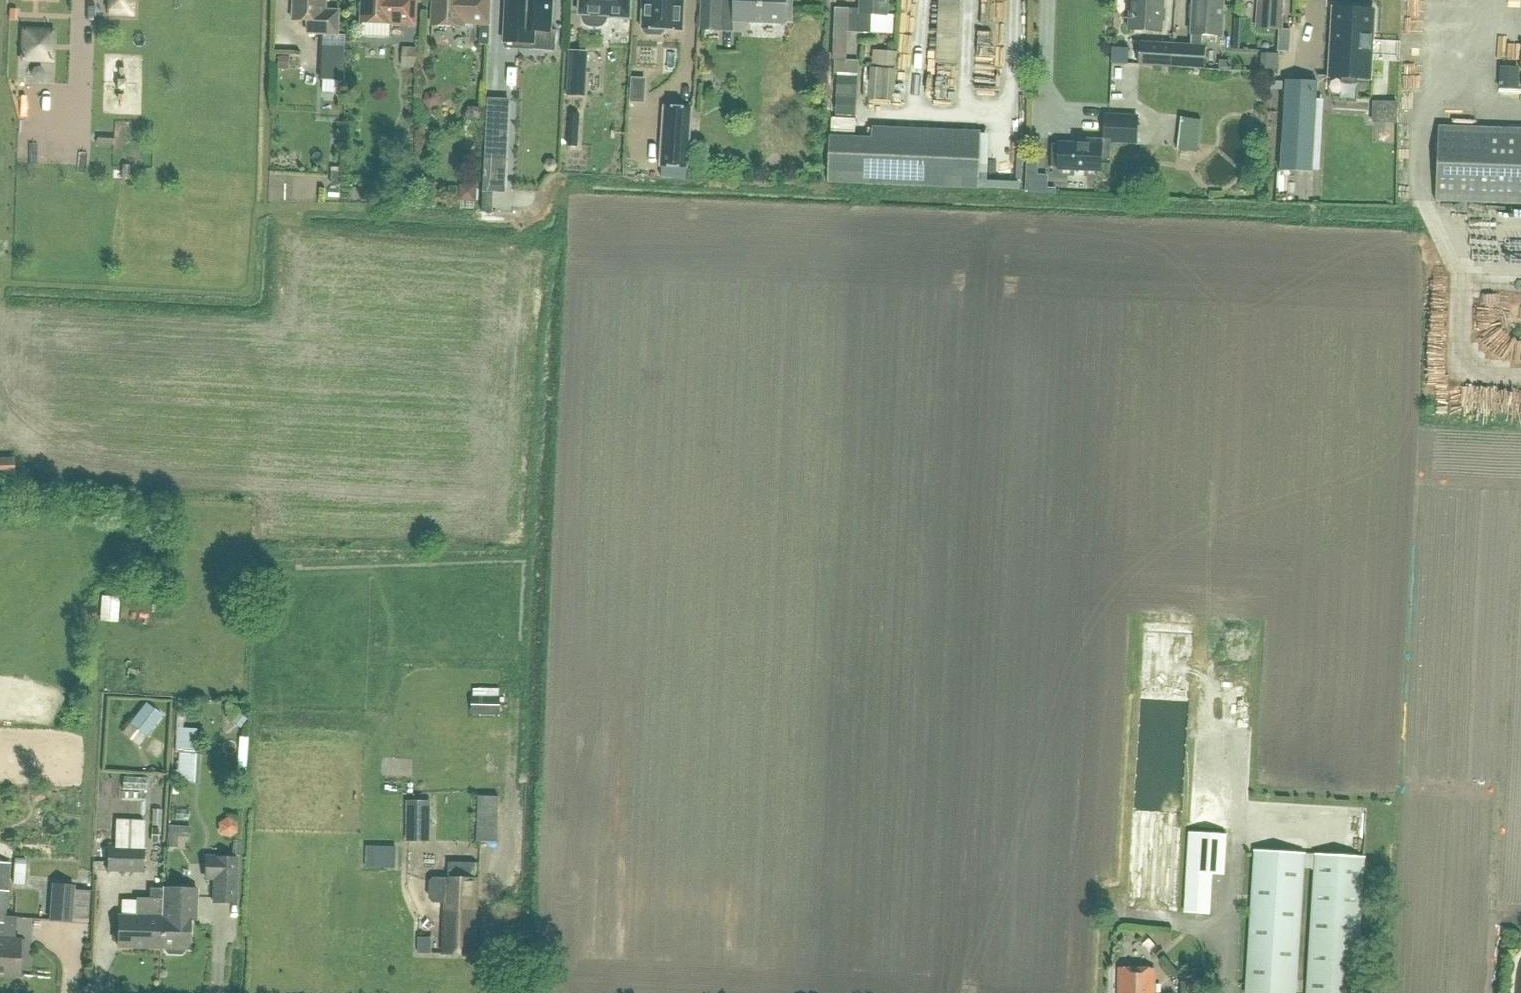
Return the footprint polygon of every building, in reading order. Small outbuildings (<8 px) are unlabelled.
[(106,16),(133,18),(134,0),(106,0),(106,16)] [(322,35),(320,68),(346,69),(348,36),(339,36),(340,12),(339,12),(339,18),(327,17),(327,0),(295,0),(295,3),(293,3),(292,21),(309,22),(308,34),(322,35)] [(416,0),(362,0),(360,41),(361,41),(362,24),(415,27),(416,0)] [(473,28),(473,24),(485,25),(484,31),(481,30),(480,45),(490,46),(491,25),(489,25),(490,0),(433,0),(431,40),(432,40),(433,26),(473,28)] [(510,49),(537,50),(538,31),(555,32),(556,0),(512,0),(510,49)] [(584,22),(587,25),(591,26),(599,26),(602,25),(605,23),(606,19),(607,16),(610,16),(609,18),(630,19),(631,0),(580,0),(580,14),(584,15),(583,18),(584,22)] [(643,28),(645,28),(644,31),(647,34),(660,35),(663,32),(664,29),(682,30),(684,0),(644,0),(643,28)] [(721,0),(701,0),(700,31),(720,31),(721,0)] [(788,0),(737,0),(737,22),(788,22),(788,18),(794,18),(794,0),(788,0)] [(888,0),(861,0),(861,10),(849,10),(848,33),(871,34),(872,16),(888,17),(888,0)] [(1163,0),(1131,0),(1129,31),(1161,33),(1163,0)] [(1224,0),(1193,0),(1191,35),(1221,36),(1224,0)] [(1257,28),(1281,30),(1283,0),(1259,0),(1257,28)] [(1370,80),(1374,10),(1334,8),(1330,77),(1370,80)] [(22,31),(21,52),(54,54),(55,33),(22,31)] [(1171,67),(1173,45),(1141,43),(1139,65),(1171,67)] [(1205,47),(1173,45),(1171,67),(1203,69),(1205,47)] [(418,47),(403,46),(402,67),(417,68),(418,47)] [(1282,67),(1291,67),(1290,46),(1280,46),(1282,67)] [(581,48),(574,96),(596,99),(603,52),(581,48)] [(878,50),(877,66),(897,68),(898,52),(878,50)] [(1129,52),(1112,51),(1111,66),(1128,67),(1129,52)] [(1500,85),(1520,85),(1520,70),(1519,70),(1519,78),(1500,78),(1500,85)] [(838,75),(836,115),(855,116),(857,76),(838,75)] [(1313,173),(1317,84),(1286,82),(1281,171),(1313,173)] [(486,98),(482,192),(504,193),(508,99),(486,98)] [(661,166),(687,167),(691,109),(665,108),(661,166)] [(567,162),(577,163),(578,144),(581,143),(581,135),(578,134),(579,128),(582,127),(582,120),(580,118),(580,115),(570,114),(567,162)] [(1102,160),(1109,160),(1110,144),(1138,145),(1138,131),(1148,131),(1149,117),(1104,115),(1104,140),(1084,139),(1084,144),(1060,143),(1060,145),(1053,144),(1052,167),(1059,167),(1059,169),(1102,171),(1102,160)] [(1199,118),(1181,116),(1178,148),(1196,150),(1199,118)] [(831,139),(855,140),(856,119),(831,118),(831,139)] [(982,132),(873,127),(872,148),(830,146),(829,183),(980,188),(982,132)] [(1520,204),(1520,130),(1438,127),(1436,201),(1520,204)] [(114,132),(97,132),(95,148),(112,148),(114,132)] [(0,458),(0,474),(13,474),(13,458),(0,458)] [(104,593),(103,619),(121,619),(121,593),(104,593)] [(1145,622),(1127,909),(1177,912),(1195,625),(1145,622)] [(502,697),(472,697),(472,715),(502,716),(502,697)] [(145,703),(129,724),(145,737),(162,716),(145,703)] [(193,721),(180,720),(177,770),(171,770),(170,781),(193,783),(196,739),(192,738),(193,721)] [(408,842),(428,842),(429,802),(408,802),(408,842)] [(237,839),(242,826),(226,819),(220,832),(237,839)] [(115,820),(115,846),(108,846),(107,872),(143,873),(144,850),(145,821),(115,820)] [(1224,875),(1226,835),(1189,833),(1185,913),(1209,914),(1212,874),(1224,875)] [(1365,859),(1255,853),(1246,992),(1356,992),(1365,859)] [(6,924),(6,917),(10,864),(0,863),(0,924),(6,924)] [(217,864),(214,904),(236,906),(239,865),(217,864)] [(446,903),(444,955),(476,956),(478,879),(447,878),(447,880),(435,879),(431,883),(430,899),(434,903),(446,903)] [(73,886),(52,885),(49,920),(71,922),(73,886)] [(163,900),(161,949),(166,949),(166,952),(168,955),(181,955),(184,953),(184,950),(188,950),(190,907),(197,907),(198,890),(164,889),(164,900),(163,900)] [(161,949),(163,900),(137,899),(136,918),(119,917),(118,947),(161,949)] [(6,917),(6,924),(0,924),(0,973),(18,974),(21,940),(14,939),(16,918),(6,917)] [(1154,970),(1119,969),(1119,992),(1154,992),(1154,970)]
